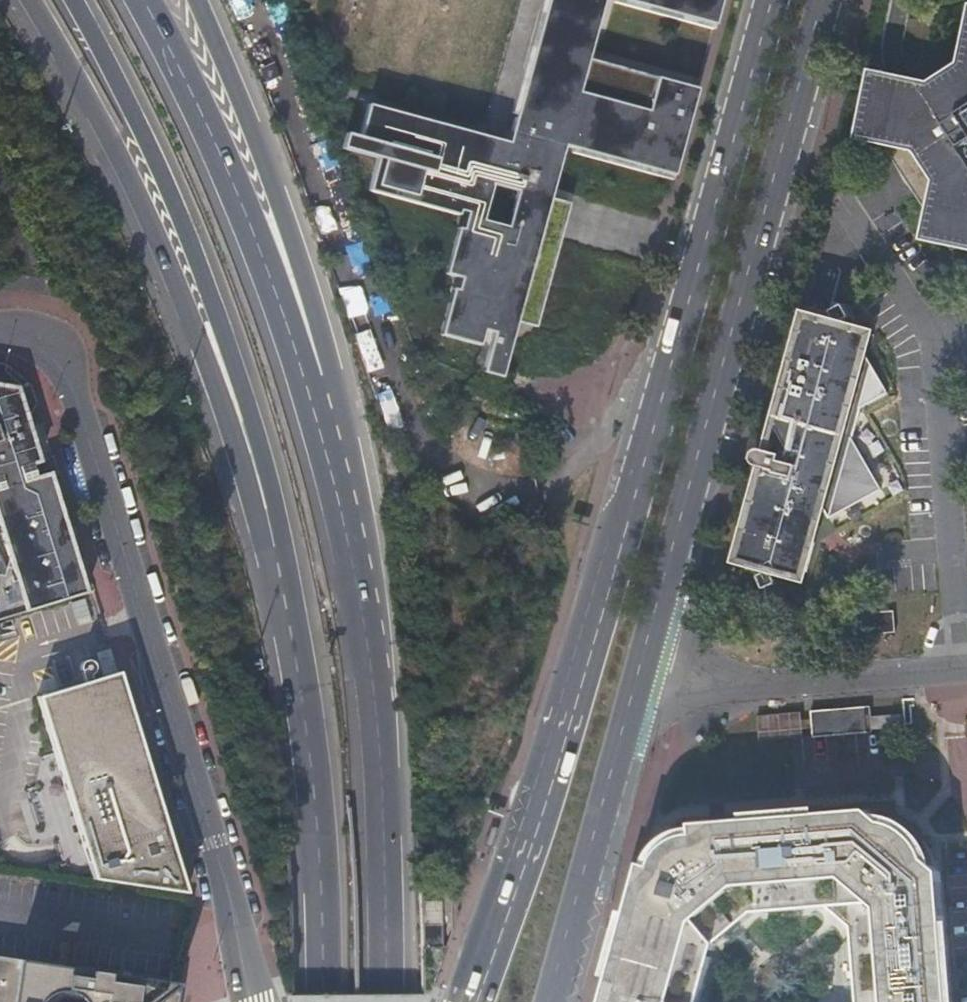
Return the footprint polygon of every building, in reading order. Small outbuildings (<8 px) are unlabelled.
[(586,58),(602,0),(545,0),(507,142),(366,104),(357,137),(379,143),(367,187),(458,212),(458,211),(466,213),(461,230),(460,229),(447,275),(459,279),(456,290),(455,290),(442,336),(478,346),(483,330),(492,332),(481,373),(500,378),(515,322),(542,224),(549,226),(556,204),(548,202),(551,189),(563,146),(672,176),(687,123),(678,120),(687,86),(586,58)] [(713,25),(720,0),(621,0),(713,25)] [(889,152),(935,222),(931,242),(950,246),(958,257),(966,251),(966,64),(964,77),(939,95),(881,83),(870,141),(884,145),(889,152)] [(696,89),(687,86),(678,120),(687,123),(696,89)] [(571,194),(551,189),(548,202),(556,204),(549,226),(542,224),(515,322),(534,327),(571,194)] [(835,329),(844,332),(846,325),(852,321),(845,309),(833,316),(837,322),(835,329)] [(808,566),(819,526),(815,518),(818,516),(820,520),(824,518),(822,514),(826,512),(832,523),(885,493),(856,443),(863,412),(890,397),(868,356),(872,339),(844,332),(835,329),(802,321),(767,456),(760,455),(756,455),(752,458),(750,462),(750,467),(753,470),(756,472),(764,474),(748,538),(751,538),(746,558),(756,565),(775,570),(785,573),(795,575),(808,566)] [(20,614),(86,593),(50,474),(49,473),(41,475),(36,477),(32,464),(38,457),(35,446),(38,440),(30,415),(35,405),(29,385),(23,386),(16,388),(13,386),(6,388),(4,380),(5,371),(5,364),(0,363),(0,530),(6,550),(9,558),(6,568),(11,569),(13,576),(6,579),(5,575),(0,574),(0,620),(20,614)] [(16,388),(23,386),(5,371),(4,380),(6,388),(13,386),(16,388)] [(49,473),(50,474),(52,473),(48,458),(39,460),(38,457),(32,464),(36,477),(41,475),(49,473)] [(824,535),(819,526),(808,566),(795,575),(813,580),(824,535)] [(751,538),(748,538),(742,562),(756,565),(746,558),(751,538)] [(783,580),(785,573),(775,570),(773,578),(767,581),(774,593),(786,586),(783,580)] [(866,622),(868,643),(893,642),(892,619),(866,622)] [(84,682),(91,680),(89,674),(92,673),(94,669),(94,666),(93,663),(90,661),(86,660),(84,661),(81,663),(80,666),(80,669),(84,682)] [(93,880),(186,894),(186,892),(180,874),(172,873),(165,851),(172,848),(141,747),(118,671),(91,680),(84,682),(37,697),(93,880)] [(872,731),(903,729),(902,716),(871,719),(870,708),(811,713),(813,739),(872,734),(872,731)] [(941,874),(934,868),(933,861),(930,855),(927,848),(923,842),(911,832),(903,825),(895,822),(890,820),(883,819),(876,818),(869,813),(693,827),(693,833),(686,834),(679,836),(668,841),(653,856),(647,868),(642,867),(607,1001),(702,1001),(717,945),(755,914),(829,908),(853,926),(859,1001),(952,1001),(941,874)] [(911,832),(923,842),(923,838),(923,834),(921,831),(918,827),(915,825),(911,824),(907,824),(903,825),(911,832)] [(180,874),(172,848),(165,851),(172,873),(180,874)] [(177,993),(176,994),(172,989),(178,984),(0,957),(0,1001),(176,1001),(177,993)]
